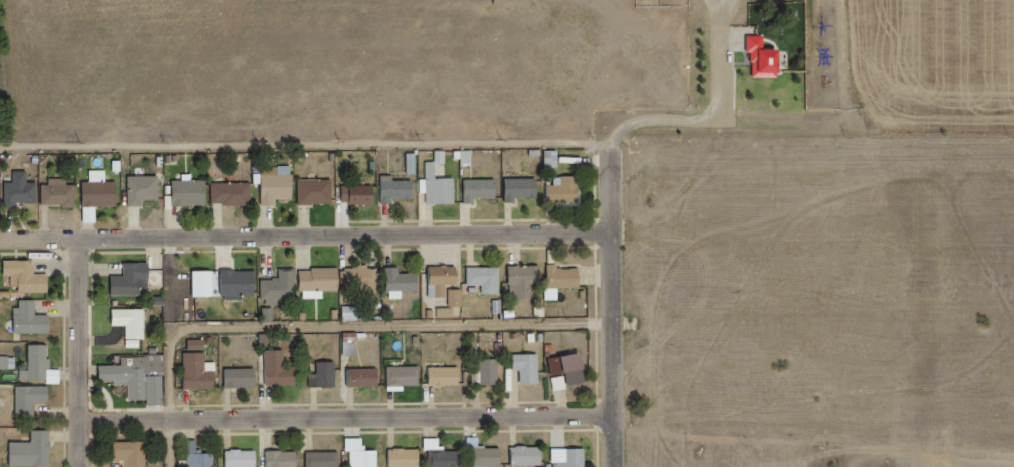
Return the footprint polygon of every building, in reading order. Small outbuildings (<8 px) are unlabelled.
[(754,39),(754,55),(756,55),(756,81),(780,81),(780,53),(768,53),(768,39),(754,39)] [(473,150),(463,150),(463,165),(473,165),(473,150)] [(559,166),(560,150),(548,150),(548,166),(559,166)] [(431,166),(432,209),(460,208),(459,182),(440,182),(440,166),(431,166)] [(266,172),(266,209),(279,209),(279,203),(294,203),(294,180),(282,180),(282,173),(266,172)] [(17,176),(17,186),(7,186),(8,208),(41,208),(41,187),(32,187),(31,175),(17,176)] [(133,180),(133,210),(146,210),(146,202),(164,202),(164,180),(133,180)] [(385,180),(385,207),(394,207),(394,203),(415,202),(415,185),(398,185),(398,180),(385,180)] [(565,181),(565,189),(550,189),(551,207),(585,207),(584,180),(565,181)] [(54,183),(54,188),(46,188),(46,208),(68,207),(68,211),(78,210),(78,189),(72,190),(72,182),(54,183)] [(509,183),(509,206),(520,206),(520,203),(539,203),(539,182),(509,183)] [(303,184),(303,208),(336,208),(335,183),(303,184)] [(176,185),(176,209),(208,209),(207,184),(176,185)] [(468,184),(468,207),(480,207),(480,202),(499,202),(499,184),(468,184)] [(87,186),(87,211),(100,211),(100,208),(119,208),(119,186),(87,186)] [(215,187),(215,205),(226,205),(226,208),(256,208),(256,186),(215,187)] [(345,191),(346,205),(353,205),(353,208),(376,208),(376,190),(345,191)] [(8,264),(7,279),(17,279),(17,295),(53,295),(53,278),(40,278),(40,264),(8,264)] [(129,268),(130,280),(115,280),(116,302),(153,301),(152,267),(129,268)] [(358,268),(358,272),(351,272),(351,289),(368,289),(368,296),(380,296),(380,273),(373,273),(373,268),(358,268)] [(512,270),(513,304),(536,304),(535,283),(544,283),(543,269),(512,270)] [(551,269),(551,293),(583,292),(583,274),(562,274),(562,269),(551,269)] [(431,271),(431,289),(439,289),(439,300),(449,300),(449,288),(458,288),(458,270),(431,271)] [(315,271),(315,274),(303,274),(303,295),(343,295),(343,271),(315,271)] [(386,271),(387,296),(420,296),(420,277),(404,277),(404,271),(386,271)] [(470,271),(470,288),(484,288),(484,298),(504,298),(503,271),(470,271)] [(225,273),(225,299),(258,298),(257,275),(241,276),(241,273),(225,273)] [(285,274),(285,281),(276,281),(276,283),(265,284),(266,301),(271,301),(271,308),(283,308),(283,303),(299,303),(298,274),(285,274)] [(464,288),(449,289),(449,306),(465,305),(464,288)] [(25,305),(25,311),(19,311),(19,336),(53,337),(53,318),(40,318),(40,305),(25,305)] [(345,320),(361,320),(360,305),(345,306),(345,320)] [(537,316),(547,316),(547,306),(537,306),(537,316)] [(276,307),(266,307),(265,321),(276,321),(276,307)] [(441,317),(456,317),(456,307),(441,307),(441,317)] [(117,313),(117,329),(130,329),(130,344),(151,343),(150,312),(117,313)] [(359,355),(360,333),(347,332),(346,355),(359,355)] [(188,389),(219,388),(218,361),(208,361),(208,350),(207,350),(207,339),(191,339),(191,352),(187,352),(188,389)] [(33,349),(33,374),(25,374),(25,386),(49,386),(49,349),(33,349)] [(286,349),(266,350),(266,385),(300,384),(300,366),(287,366),(286,349)] [(551,357),(556,390),(569,388),(569,384),(588,382),(587,369),(590,369),(587,352),(551,357)] [(516,370),(522,369),(522,383),(541,382),(541,353),(516,353),(516,370)] [(17,368),(17,356),(2,356),(1,367),(17,368)] [(126,361),(126,370),(103,370),(103,385),(117,385),(117,389),(133,389),(133,404),(150,404),(150,408),(169,408),(169,359),(153,359),(153,361),(126,361)] [(501,359),(482,359),(483,384),(501,384),(501,359)] [(319,374),(310,373),(309,386),(338,387),(339,362),(320,361),(319,374)] [(421,366),(389,366),(390,385),(421,385),(421,366)] [(433,386),(462,385),(462,366),(433,367),(433,386)] [(229,368),(228,386),(259,387),(259,368),(229,368)] [(382,386),(381,368),(351,368),(351,386),(382,386)] [(20,390),(19,419),(39,419),(39,406),(52,406),(52,390),(20,390)] [(37,446),(15,446),(14,466),(56,466),(56,435),(37,435),(37,446)] [(366,450),(367,438),(349,437),(348,450),(353,450),(353,466),(380,466),(380,450),(366,450)] [(470,437),(470,466),(478,466),(491,466),(504,466),(505,447),(482,447),(482,437),(470,437)] [(428,438),(428,450),(442,449),(442,438),(428,438)] [(216,451),(198,452),(198,439),(189,439),(189,466),(216,466),(216,451)] [(117,465),(129,465),(129,466),(151,466),(151,445),(117,446),(117,465)] [(546,465),(546,446),(515,446),(515,465),(546,465)] [(389,449),(390,466),(423,466),(423,448),(389,449)] [(555,448),(556,466),(588,466),(588,448),(555,448)] [(259,449),(226,450),(227,466),(260,466),(259,449)] [(299,450),(268,451),(268,466),(300,466),(299,450)] [(309,466),(341,466),(342,451),(309,451),(309,466)] [(437,451),(436,466),(462,466),(462,452),(437,451)]
